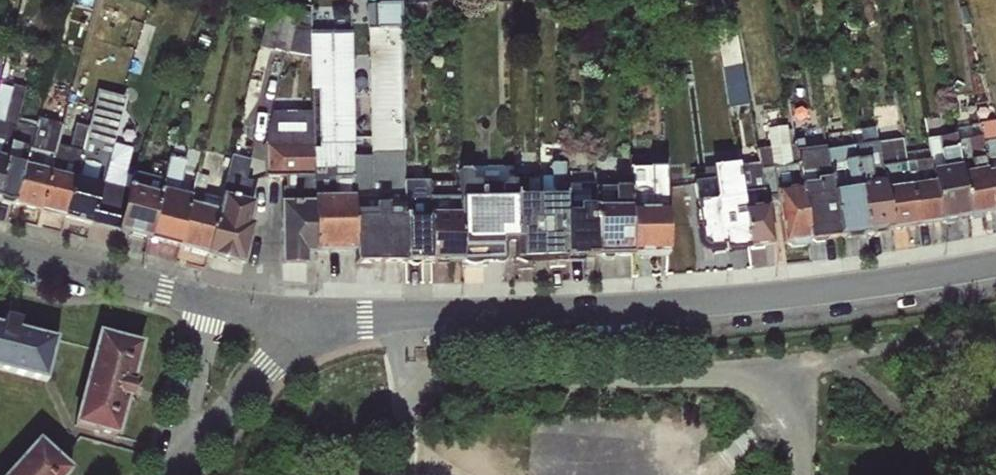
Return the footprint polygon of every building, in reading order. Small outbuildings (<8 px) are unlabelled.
[(367,6),(369,130),(375,263),(404,262),(403,181),(404,152),(398,5),(367,6)] [(314,253),(354,252),(353,131),(349,7),(311,8),(311,95),(314,253)] [(729,69),(732,103),(750,101),(747,67),(729,69)] [(18,118),(25,92),(13,89),(4,122),(0,122),(0,184),(18,118)] [(306,253),(314,253),(311,95),(274,97),(265,143),(266,176),(286,176),(286,204),(280,203),(281,265),(306,265),(306,253)] [(90,227),(90,225),(114,141),(114,139),(100,134),(103,120),(112,123),(116,111),(106,108),(103,113),(91,110),(85,126),(63,220),(90,227)] [(14,205),(35,127),(36,122),(18,118),(0,184),(0,202),(14,205)] [(995,212),(995,125),(995,121),(979,123),(978,126),(990,212),(995,212)] [(39,213),(63,220),(85,126),(75,124),(68,147),(56,144),(54,148),(39,211),(39,213)] [(782,244),(808,241),(796,163),(791,165),(786,126),(765,131),(767,147),(782,244)] [(964,218),(990,212),(978,126),(954,129),(953,135),(964,218)] [(14,205),(39,211),(54,148),(43,144),(46,129),(35,127),(14,205)] [(369,130),(353,131),(354,252),(354,263),(375,263),(369,130)] [(938,223),(964,218),(953,135),(927,140),(928,150),(938,223)] [(889,230),(914,227),(905,154),(900,139),(877,143),(889,230)] [(90,225),(118,232),(132,173),(127,170),(132,148),(114,141),(90,225)] [(808,241),(838,237),(826,159),(823,148),(802,151),(801,141),(792,141),(796,163),(808,241)] [(851,148),(850,154),(864,234),(889,230),(877,143),(851,148)] [(771,246),(782,244),(767,147),(756,149),(758,165),(737,167),(746,246),(747,249),(771,246)] [(914,227),(938,223),(928,150),(905,154),(914,227)] [(850,154),(826,159),(838,237),(864,234),(850,154)] [(148,243),(178,250),(192,191),(179,188),(186,161),(169,155),(160,180),(148,243)] [(231,156),(220,197),(206,256),(209,258),(207,263),(238,271),(240,265),(244,266),(255,225),(250,222),(255,204),(248,200),(251,182),(246,180),(250,162),(231,156)] [(541,258),(566,257),(563,179),(562,163),(550,165),(552,179),(538,180),(538,182),(541,258)] [(710,167),(710,179),(723,251),(746,246),(737,167),(735,163),(710,167)] [(504,243),(513,243),(513,181),(511,165),(457,166),(459,182),(461,261),(501,260),(500,247),(504,243)] [(628,170),(629,189),(629,256),(666,255),(663,169),(628,170)] [(566,257),(595,256),(594,189),(593,172),(582,173),(580,178),(563,179),(566,257)] [(118,235),(148,243),(160,180),(132,173),(118,232),(118,235)] [(702,253),(723,251),(710,179),(692,182),(699,233),(694,233),(696,246),(702,253)] [(429,181),(403,181),(404,262),(429,262),(429,181)] [(429,262),(461,261),(459,182),(429,181),(429,262)] [(514,259),(541,258),(538,182),(513,181),(513,243),(514,259)] [(595,256),(629,256),(629,189),(594,189),(595,256)] [(178,250),(206,256),(220,197),(192,191),(178,250)] [(46,383),(58,338),(18,327),(18,325),(2,321),(1,323),(0,323),(0,371),(46,383)] [(142,342),(97,330),(72,427),(117,438),(128,399),(130,399),(135,382),(132,382),(142,342)] [(700,444),(528,435),(526,474),(698,474),(700,444)] [(39,438),(5,474),(69,474),(73,470),(39,438)]
